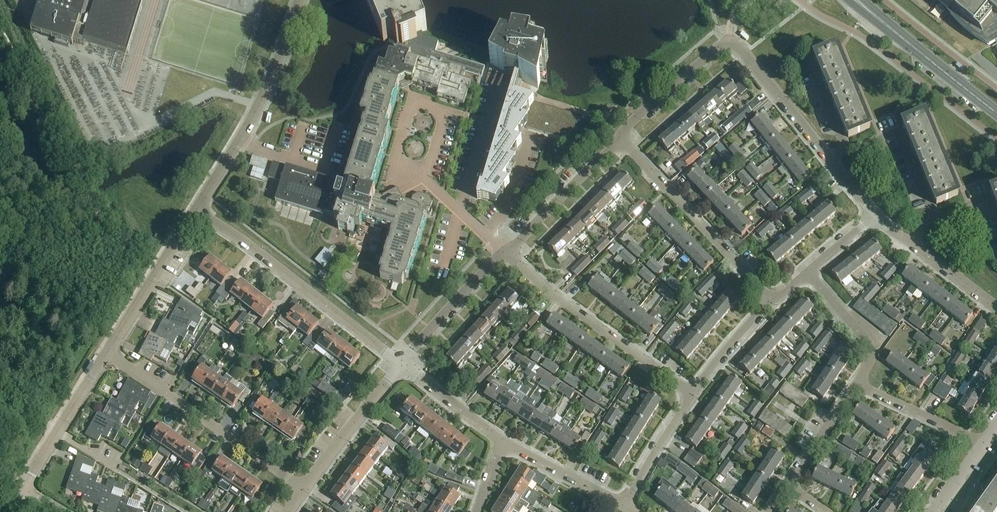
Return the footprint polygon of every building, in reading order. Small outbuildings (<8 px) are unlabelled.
[(31,32),(55,39),(54,43),(68,48),(69,44),(73,45),(73,43),(83,46),(85,41),(128,54),(145,0),(41,0),(31,32)] [(269,178),(282,182),(276,201),(323,216),(324,213),(336,217),(335,219),(340,221),(337,229),(349,233),(351,225),(360,227),(362,221),(372,224),(372,226),(372,228),(382,231),(382,229),(383,229),(383,228),(393,231),(380,272),(383,273),(381,279),(402,286),(404,279),(407,280),(426,217),(425,217),(426,214),(430,215),(431,215),(432,211),(432,209),(429,209),(431,203),(428,198),(419,195),(414,198),(412,203),(405,201),(401,200),(395,189),(391,192),(383,196),(383,197),(382,197),(382,196),(375,194),(375,193),(371,192),(390,130),(386,129),(398,89),(402,91),(412,85),(413,84),(438,92),(437,96),(464,105),(471,83),(471,82),(463,80),(465,73),(480,77),(482,78),(485,67),(458,59),(455,58),(436,52),(439,42),(424,38),(422,32),(427,30),(415,0),(366,0),(380,33),(382,36),(384,41),(395,37),(398,44),(403,42),(403,44),(402,44),(403,46),(405,45),(406,47),(404,51),(398,50),(397,56),(390,53),(386,67),(379,65),(373,84),(371,83),(361,115),(368,117),(366,122),(365,122),(347,178),(345,185),(334,182),(334,181),(286,166),(286,167),(273,163),(270,174),(269,178)] [(953,12),(951,14),(958,22),(964,28),(972,34),(979,39),(989,45),(995,42),(996,44),(992,46),(993,47),(996,44),(996,0),(937,0),(953,12)] [(503,42),(502,41),(496,52),(490,64),(505,72),(504,75),(512,77),(506,95),(505,94),(498,120),(506,123),(483,200),(496,204),(501,198),(499,197),(501,190),(505,191),(510,185),(503,183),(507,177),(505,177),(508,170),(511,171),(516,164),(509,162),(513,157),(512,156),(514,149),(517,150),(522,144),(515,142),(519,136),(518,136),(520,129),(523,130),(525,128),(566,140),(583,117),(517,98),(522,81),(538,89),(539,84),(540,79),(537,79),(539,73),(542,74),(543,69),(546,70),(546,62),(542,61),(543,56),(546,56),(545,49),(530,45),(532,39),(513,36),(510,45),(508,45),(507,47),(501,45),(503,42)] [(815,58),(826,84),(848,76),(844,66),(845,65),(842,58),(841,59),(840,56),(837,49),(815,58)] [(826,84),(837,111),(859,102),(855,93),(856,92),(853,85),(852,85),(848,76),(826,84)] [(729,80),(718,89),(729,101),(738,93),(741,96),(748,90),(741,83),(735,88),(729,80)] [(718,89),(708,98),(719,110),(721,113),(725,109),(726,110),(732,105),(729,101),(718,89)] [(708,98),(698,106),(709,118),(719,110),(708,98)] [(859,102),(837,111),(849,138),(870,129),(866,119),(867,119),(864,111),(863,112),(859,102)] [(698,106),(689,115),(697,125),(701,129),(705,126),(703,123),(709,118),(698,106)] [(747,106),(739,113),(744,119),(752,112),(747,106)] [(689,115),(679,123),(689,135),(695,130),(693,129),(697,125),(689,115)] [(734,116),(729,121),(734,127),(740,122),(734,116)] [(756,130),(760,134),(770,126),(762,116),(750,126),(755,132),(756,130)] [(904,125),(915,152),(936,143),(932,133),(933,133),(930,125),(929,126),(925,116),(904,125)] [(734,127),(729,121),(723,126),(728,132),(734,127)] [(679,123),(669,132),(677,142),(681,139),(683,141),(689,135),(679,123)] [(761,140),(766,146),(778,136),(770,126),(760,134),(763,138),(761,140)] [(677,142),(669,132),(659,141),(669,153),(675,147),(673,146),(677,142)] [(715,133),(709,138),(714,144),(720,139),(715,133)] [(773,151),(776,155),(787,146),(778,136),(766,146),(771,152),(773,151)] [(714,144),(709,138),(703,143),(708,149),(714,144)] [(915,152),(926,178),(947,169),(943,160),(944,159),(941,152),(940,152),(936,143),(915,152)] [(729,149),(734,155),(740,150),(735,144),(729,149)] [(778,160),(783,166),(795,156),(787,146),(776,155),(780,159),(778,160)] [(695,150),(689,156),(694,162),(700,157),(695,150)] [(740,150),(734,155),(739,161),(745,156),(740,150)] [(720,157),(725,163),(731,157),(726,152),(720,157)] [(694,162),(689,156),(683,160),(688,167),(694,162)] [(789,171),(793,175),(803,167),(795,156),(783,166),(787,172),(789,171)] [(265,171),(268,162),(253,157),(250,166),(253,167),(265,171)] [(731,157),(725,163),(730,168),(736,163),(731,157)] [(746,169),(751,175),(757,169),(752,164),(746,169)] [(253,167),(250,177),(262,181),(265,172),(265,171),(253,167)] [(803,167),(793,175),(796,179),(794,181),(799,187),(811,177),(803,167)] [(688,179),(697,189),(707,179),(703,175),(705,174),(699,168),(688,179)] [(757,169),(751,175),(756,180),(762,175),(757,169)] [(947,169),(926,178),(937,205),(958,196),(954,186),(955,186),(952,178),(951,179),(947,169)] [(737,176),(742,182),(748,177),(743,171),(737,176)] [(623,173),(613,183),(623,192),(627,188),(628,190),(634,184),(623,173)] [(748,177),(742,182),(747,188),(753,183),(748,177)] [(697,189),(706,198),(717,187),(712,182),(710,183),(707,179),(697,189)] [(613,183),(604,192),(615,203),(621,198),(619,196),(623,192),(613,183)] [(763,188),(768,194),(774,189),(769,183),(763,188)] [(706,198),(715,207),(724,198),(721,195),(723,193),(717,187),(706,198)] [(774,189),(768,194),(773,200),(779,195),(774,189)] [(809,189),(803,194),(808,200),(814,195),(809,189)] [(754,196),(759,202),(765,196),(760,191),(754,196)] [(604,192),(595,201),(604,210),(608,207),(610,209),(615,203),(604,192)] [(808,200),(803,194),(797,199),(802,205),(808,200)] [(765,196),(759,202),(764,207),(770,202),(765,196)] [(715,207),(724,217),(735,206),(730,201),(728,202),(724,198),(715,207)] [(604,210),(595,201),(586,210),(597,222),(602,216),(603,217),(604,216),(608,220),(611,217),(604,210)] [(642,201),(636,206),(642,212),(647,206),(642,201)] [(817,211),(826,221),(836,213),(828,203),(817,211)] [(788,205),(782,210),(787,216),(793,212),(788,205)] [(642,212),(636,206),(631,211),(637,217),(642,212)] [(724,217),(733,226),(742,217),(739,213),(741,212),(735,206),(724,217)] [(655,222),(658,226),(668,216),(658,207),(647,218),(653,224),(655,222)] [(586,210),(577,219),(586,229),(589,225),(591,227),(597,222),(586,210)] [(787,216),(782,210),(776,215),(781,221),(787,216)] [(807,220),(816,230),(826,221),(817,211),(807,220)] [(660,231),(666,237),(677,226),(668,216),(658,226),(662,229),(660,231)] [(742,217),(733,226),(742,236),(753,225),(748,220),(746,221),(742,217)] [(577,219),(567,229),(578,240),(584,235),(582,233),(586,229),(577,219)] [(623,219),(618,224),(624,230),(629,225),(623,219)] [(797,228),(806,238),(816,230),(807,220),(797,228)] [(767,223),(762,228),(767,234),(773,228),(767,223)] [(624,230),(618,224),(612,230),(618,235),(624,230)] [(673,241),(677,244),(686,235),(677,226),(666,237),(671,242),(673,241)] [(767,234),(762,228),(756,233),(762,239),(767,234)] [(787,237),(796,247),(806,238),(797,228),(787,237)] [(567,229),(558,238),(567,248),(571,244),(573,246),(578,240),(567,229)] [(679,250),(684,255),(695,244),(686,235),(677,244),(680,248),(679,250)] [(605,237),(599,243),(605,249),(610,243),(605,237)] [(777,245),(786,255),(796,247),(787,237),(777,245)] [(567,248),(558,238),(548,248),(559,259),(565,253),(563,251),(567,248)] [(874,241),(863,249),(872,260),(882,252),(874,241)] [(627,248),(633,253),(638,247),(632,242),(627,248)] [(605,249),(599,243),(594,248),(599,254),(605,249)] [(607,251),(613,256),(616,254),(621,248),(616,244),(615,246),(613,245),(607,251)] [(691,259),(695,263),(704,254),(695,244),(684,255),(689,261),(691,259)] [(767,254),(776,264),(786,255),(777,245),(767,254)] [(638,247),(633,253),(638,258),(643,252),(638,247)] [(621,248),(616,254),(619,256),(619,257),(625,251),(621,248)] [(325,249),(315,261),(323,267),(333,255),(325,249)] [(863,249),(853,258),(861,268),(872,260),(863,249)] [(619,257),(625,262),(630,256),(625,251),(619,257)] [(704,254),(695,263),(699,267),(697,269),(703,274),(714,263),(704,254)] [(586,256),(581,261),(586,267),(592,262),(586,256)] [(630,256),(625,262),(630,267),(636,261),(630,256)] [(200,270),(211,279),(221,265),(210,257),(200,270)] [(853,258),(843,266),(851,276),(861,268),(853,258)] [(646,266),(652,271),(657,265),(652,260),(646,266)] [(586,267),(581,261),(571,271),(577,277),(586,267)] [(216,293),(221,297),(233,281),(229,278),(232,274),(221,265),(211,279),(221,287),(216,293)] [(657,265),(652,271),(658,276),(663,270),(657,265)] [(891,265),(886,271),(892,276),(897,270),(891,265)] [(832,274),(841,285),(851,276),(843,266),(832,274)] [(902,278),(913,286),(921,275),(910,267),(906,273),(902,270),(898,274),(902,277),(902,278)] [(639,274),(644,279),(650,273),(644,268),(639,274)] [(892,276),(886,271),(881,276),(887,281),(892,276)] [(650,273),(644,279),(650,284),(655,278),(650,273)] [(918,290),(923,294),(931,283),(921,275),(913,286),(908,292),(913,296),(918,290)] [(588,288),(599,296),(607,286),(603,282),(605,281),(598,276),(588,288)] [(712,276),(704,283),(710,289),(717,281),(712,276)] [(666,283),(672,288),(677,283),(671,277),(666,283)] [(231,294),(242,303),(252,289),(241,281),(238,285),(233,281),(221,297),(225,300),(226,301),(231,294)] [(190,287),(186,292),(195,299),(205,287),(200,283),(195,290),(190,287)] [(677,283),(672,288),(677,294),(683,288),(677,283)] [(710,289),(704,283),(696,291),(702,297),(710,289)] [(923,294),(933,302),(941,291),(931,283),(923,294)] [(874,284),(869,290),(875,295),(880,289),(874,284)] [(599,296),(609,304),(619,292),(613,287),(611,289),(607,286),(599,296)] [(658,292),(664,297),(669,291),(664,286),(658,292)] [(242,303),(252,311),(263,297),(252,289),(242,303)] [(509,290),(500,300),(511,311),(518,304),(524,309),(528,303),(522,298),(520,300),(509,290)] [(861,299),(865,302),(867,304),(875,295),(869,290),(861,299)] [(669,291),(664,297),(670,302),(675,296),(669,291)] [(933,302),(944,310),(952,299),(941,291),(933,302)] [(609,304),(619,312),(628,302),(623,299),(625,297),(619,292),(609,304)] [(728,292),(719,302),(730,311),(738,301),(728,292)] [(263,297),(252,311),(263,319),(258,326),(263,330),(275,314),(270,311),(274,306),(269,302),(269,300),(266,297),(263,297),(263,298),(263,297)] [(176,314),(171,324),(187,332),(187,331),(192,322),(199,326),(202,319),(201,318),(203,313),(182,299),(178,306),(174,313),(176,314)] [(804,299),(795,309),(804,318),(814,308),(804,299)] [(853,308),(858,312),(865,302),(861,299),(853,308)] [(944,310),(954,318),(962,307),(952,299),(944,310)] [(500,300),(491,310),(501,319),(505,315),(506,316),(511,311),(500,300)] [(689,301),(684,307),(690,311),(695,305),(689,301)] [(619,312),(630,320),(639,308),(633,303),(632,305),(628,302),(619,312)] [(719,302),(711,312),(721,321),(730,311),(719,302)] [(858,312),(862,316),(870,306),(867,304),(865,302),(858,312)] [(883,311),(889,316),(894,310),(888,305),(883,311)] [(862,316),(867,319),(874,309),(870,306),(862,316)] [(294,334),(298,329),(308,315),(297,307),(294,312),(288,307),(278,321),(294,334)] [(690,311),(684,307),(679,313),(685,318),(690,311)] [(965,326),(972,316),(973,315),(962,307),(954,318),(965,326)] [(630,320),(640,329),(648,318),(644,315),(645,313),(639,308),(630,320)] [(795,309),(786,318),(795,328),(804,318),(795,309)] [(867,319),(871,323),(879,313),(874,309),(867,319)] [(491,310),(482,319),(494,330),(499,324),(497,322),(501,319),(491,310)] [(894,310),(889,316),(895,321),(900,314),(894,310)] [(236,323),(240,326),(248,316),(244,312),(236,323)] [(711,312),(702,322),(713,331),(721,321),(711,312)] [(534,313),(525,323),(531,328),(536,322),(539,318),(534,313)] [(871,323),(876,326),(884,317),(879,313),(871,323)] [(547,325),(558,333),(566,322),(555,314),(547,325)] [(303,344),(308,347),(321,331),(316,328),(319,324),(308,315),(298,329),(308,337),(303,344)] [(909,321),(915,326),(920,319),(913,315),(909,321)] [(876,326),(881,330),(888,320),(884,317),(876,326)] [(648,318),(640,329),(650,337),(653,333),(656,336),(663,327),(654,320),(652,322),(648,318)] [(786,318),(777,328),(786,337),(795,328),(786,318)] [(482,319),(473,329),(483,338),(487,334),(489,336),(494,330),(482,319)] [(920,319),(915,326),(921,330),(926,324),(920,319)] [(163,328),(158,337),(174,345),(178,336),(185,339),(189,332),(187,331),(187,332),(171,324),(164,320),(160,327),(163,328)] [(881,330),(885,334),(893,324),(888,320),(881,330)] [(672,321),(666,329),(672,334),(679,326),(672,321)] [(558,333),(568,341),(576,330),(566,322),(558,333)] [(702,322),(694,332),(704,341),(713,331),(702,322)] [(819,322),(815,328),(821,333),(826,327),(819,322)] [(893,324),(885,334),(889,337),(897,327),(893,324)] [(236,336),(242,328),(240,326),(234,334),(236,336)] [(522,327),(516,332),(522,338),(528,332),(522,327)] [(777,328),(768,337),(777,347),(786,337),(777,328)] [(821,333),(815,328),(810,334),(816,339),(821,333)] [(473,329),(465,339),(476,349),(481,343),(480,342),(483,338),(473,329)] [(659,338),(665,343),(672,334),(666,329),(659,338)] [(568,341),(579,348),(587,337),(576,330),(568,341)] [(828,330),(820,340),(826,345),(834,335),(828,330)] [(318,345),(328,353),(329,353),(339,339),(328,331),(325,335),(321,331),(308,347),(313,351),(318,345)] [(929,337),(935,342),(940,335),(934,331),(929,337)] [(972,331),(968,338),(975,342),(979,336),(972,331)] [(522,338),(516,332),(511,338),(512,338),(517,343),(522,338)] [(694,332),(685,342),(695,351),(704,341),(694,332)] [(174,345),(158,337),(151,333),(139,355),(152,362),(155,356),(167,363),(176,346),(174,345)] [(279,343),(284,347),(291,337),(287,333),(279,343)] [(913,339),(919,344),(924,337),(918,333),(913,339)] [(940,335),(935,342),(942,346),(946,340),(940,335)] [(228,343),(232,346),(236,340),(232,337),(228,343)] [(579,348),(590,356),(597,345),(587,337),(579,348)] [(768,337),(759,347),(768,356),(777,347),(768,337)] [(924,337),(919,344),(925,348),(930,342),(924,337)] [(512,338),(508,342),(513,348),(517,343),(512,338)] [(975,342),(968,338),(964,344),(971,349),(975,342)] [(336,366),(339,361),(350,348),(339,339),(329,353),(328,353),(325,357),(332,362),(331,362),(336,366)] [(476,349),(465,339),(456,348),(465,357),(468,360),(477,350),(476,349)] [(236,340),(232,346),(236,349),(240,343),(236,340)] [(826,345),(820,340),(812,349),(818,354),(826,345)] [(685,342),(676,352),(687,361),(695,351),(685,342)] [(803,342),(798,348),(804,353),(809,347),(803,342)] [(590,356),(600,363),(608,352),(597,345),(590,356)] [(843,345),(835,357),(846,364),(854,352),(843,345)] [(504,346),(499,352),(505,357),(510,351),(504,346)] [(931,352),(937,357),(942,351),(935,346),(931,352)] [(759,347),(750,356),(759,365),(768,356),(759,347)] [(350,348),(339,361),(350,370),(361,356),(350,348)] [(465,357),(456,348),(447,358),(458,369),(463,363),(465,364),(468,360),(465,357)] [(804,353),(798,348),(794,354),(800,359),(804,353)] [(248,357),(252,360),(256,354),(252,351),(248,357)] [(984,364),(996,372),(996,356),(993,354),(990,352),(990,351),(989,352),(989,351),(985,356),(988,357),(984,364)] [(505,357),(499,352),(494,357),(500,363),(505,357)] [(510,359),(520,366),(525,359),(518,355),(514,352),(510,359)] [(531,359),(537,363),(542,357),(535,352),(531,359)] [(600,363),(611,371),(619,360),(608,352),(600,363)] [(886,363),(898,372),(906,361),(894,353),(886,363)] [(958,353),(954,360),(961,364),(965,358),(958,353)] [(256,354),(252,360),(256,363),(260,357),(256,354)] [(759,365),(750,356),(740,366),(750,375),(759,365)] [(260,357),(256,363),(261,366),(265,360),(260,357)] [(835,357),(827,369),(839,376),(846,364),(835,357)] [(193,381),(203,388),(217,368),(213,365),(209,371),(203,367),(207,361),(202,358),(194,369),(199,373),(193,381)] [(525,359),(520,366),(527,370),(531,363),(525,359)] [(542,366),(548,371),(553,364),(546,360),(542,366)] [(619,360),(611,371),(622,379),(630,368),(619,360)] [(804,360),(799,366),(805,371),(810,365),(804,360)] [(961,364),(954,360),(950,366),(957,371),(961,364)] [(898,372),(909,381),(917,370),(906,361),(898,372)] [(787,363),(782,369),(788,374),(793,368),(787,363)] [(553,364),(548,371),(555,375),(559,368),(553,364)] [(982,371),(979,376),(990,383),(996,372),(984,364),(980,370),(982,371)] [(486,365),(481,371),(487,377),(492,371),(486,365)] [(323,373),(327,376),(333,369),(329,366),(323,373)] [(535,376),(542,380),(546,374),(535,366),(531,373),(535,376)] [(805,371),(799,366),(794,371),(801,376),(805,371)] [(203,388),(213,395),(223,381),(216,376),(220,371),(217,368),(203,388)] [(304,380),(309,373),(302,369),(298,375),(304,380)] [(333,369),(327,376),(331,380),(337,372),(333,369)] [(788,374),(782,369),(777,375),(783,380),(788,374)] [(827,369),(820,380),(831,388),(839,376),(827,369)] [(917,370),(909,381),(920,389),(924,385),(928,388),(936,379),(931,375),(928,378),(917,370)] [(487,377),(481,371),(472,381),(478,387),(487,377)] [(990,383),(979,376),(973,373),(967,384),(970,386),(983,394),(990,383)] [(546,374),(542,380),(553,387),(557,381),(546,374)] [(564,381),(570,385),(574,379),(568,374),(564,381)] [(223,402),(237,382),(233,379),(227,375),(223,381),(213,395),(223,402)] [(284,383),(288,385),(292,379),(288,376),(284,383)] [(944,376),(940,382),(947,387),(947,386),(951,380),(944,376)] [(485,396),(496,403),(507,386),(509,383),(501,379),(499,383),(495,380),(491,377),(483,386),(488,390),(485,396)] [(731,377),(723,388),(734,395),(742,384),(731,377)] [(292,379),(288,385),(292,388),(296,382),(292,379)] [(574,379),(570,385),(576,390),(581,383),(574,379)] [(769,385),(775,390),(780,384),(774,379),(769,385)] [(124,394),(119,403),(135,411),(140,402),(147,406),(150,399),(149,398),(151,394),(129,380),(122,392),(124,394)] [(831,388),(820,380),(812,392),(823,400),(831,388)] [(318,389),(333,400),(339,393),(323,381),(318,389)] [(237,382),(223,402),(233,409),(238,400),(243,404),(251,392),(246,389),(242,395),(236,390),(240,384),(237,382)] [(779,393),(784,396),(791,386),(786,382),(779,393)] [(947,387),(940,382),(933,393),(945,401),(952,390),(947,386),(947,387)] [(557,391),(564,395),(568,388),(562,384),(557,391)] [(507,410),(515,397),(518,393),(507,386),(496,403),(507,410)] [(784,396),(788,399),(795,389),(791,386),(784,396)] [(970,386),(963,397),(976,405),(983,394),(970,386)] [(627,387),(623,393),(629,397),(633,391),(627,387)] [(568,388),(564,395),(570,399),(575,393),(568,388)] [(723,388),(716,398),(727,406),(734,395),(723,388)] [(585,396),(592,400),(596,393),(590,389),(585,396)] [(788,399),(793,402),(800,392),(795,389),(788,399)] [(278,399),(282,393),(278,390),(274,395),(278,399)] [(304,396),(308,399),(312,393),(308,390),(304,396)] [(793,402),(797,405),(804,395),(800,392),(793,402)] [(274,406),(278,401),(273,397),(269,403),(264,399),(265,397),(260,393),(249,408),(255,412),(254,413),(264,421),(274,406)] [(308,399),(305,403),(318,412),(325,402),(312,393),(308,399)] [(525,406),(530,399),(529,400),(518,393),(515,397),(507,410),(518,417),(525,406)] [(596,393),(592,400),(598,404),(603,398),(596,393)] [(629,397),(623,393),(619,399),(625,404),(629,397)] [(976,405),(963,397),(959,394),(955,399),(960,402),(956,408),(969,416),(976,405)] [(650,395),(643,406),(654,413),(661,402),(650,395)] [(804,395),(797,405),(802,409),(809,398),(804,395)] [(716,398),(708,409),(719,417),(727,406),(716,398)] [(111,407),(106,417),(121,425),(126,415),(133,419),(135,415),(137,412),(135,411),(119,403),(112,399),(108,406),(111,407)] [(404,421),(408,424),(411,420),(422,406),(412,399),(402,412),(407,417),(404,421)] [(529,424),(538,411),(531,407),(535,402),(530,399),(525,406),(518,417),(529,424)] [(579,405),(586,410),(590,403),(584,399),(579,405)] [(756,401),(752,408),(758,412),(763,406),(756,401)] [(590,403),(586,410),(592,414),(592,413),(596,407),(590,403)] [(853,416),(864,424),(872,413),(861,405),(853,416)] [(264,421),(274,427),(283,413),(274,406),(264,421)] [(411,420),(421,427),(431,414),(422,406),(411,420)] [(643,406),(636,417),(647,424),(654,413),(643,406)] [(758,412),(752,408),(747,414),(754,418),(758,412)] [(529,424),(540,431),(553,412),(547,409),(544,415),(538,411),(529,424)] [(613,409),(609,415),(615,419),(619,413),(613,409)] [(708,409),(701,419),(712,427),(719,417),(708,409)] [(758,420),(763,423),(770,413),(765,410),(758,420)] [(540,431),(551,438),(560,425),(559,425),(554,421),(557,415),(553,412),(540,431)] [(121,425),(106,417),(98,413),(95,420),(97,421),(92,430),(90,429),(86,436),(98,442),(102,436),(107,439),(112,429),(119,433),(123,426),(121,425)] [(274,427),(283,434),(293,420),(283,413),(274,427)] [(763,423),(767,426),(768,426),(775,416),(770,413),(763,423)] [(864,424),(876,432),(884,422),(872,413),(864,424)] [(421,427),(430,435),(441,421),(431,414),(421,427)] [(135,415),(133,419),(132,421),(139,425),(142,419),(135,415)] [(615,419),(609,415),(605,422),(611,426),(615,419)] [(775,416),(768,426),(772,429),(779,419),(775,416)] [(636,417),(629,428),(640,435),(647,424),(636,417)] [(551,438),(563,445),(571,432),(567,429),(571,422),(564,418),(559,425),(560,425),(551,438)] [(701,419),(693,430),(704,438),(712,427),(701,419)] [(772,429),(775,431),(777,433),(784,422),(779,419),(772,429)] [(293,420),(283,434),(294,441),(297,436),(305,439),(309,431),(303,427),(293,420)] [(430,435),(440,442),(450,429),(441,421),(430,435)] [(784,422),(777,433),(781,436),(788,425),(784,422)] [(884,422),(876,432),(887,441),(895,430),(884,422)] [(741,423),(736,429),(743,433),(747,427),(741,423)] [(752,427),(760,432),(764,427),(759,424),(759,425),(756,423),(752,427)] [(152,440),(162,447),(172,433),(162,426),(159,430),(152,425),(144,437),(151,442),(152,440)] [(382,431),(395,441),(399,435),(387,425),(382,431)] [(788,425),(781,436),(786,439),(793,428),(788,425)] [(762,434),(770,439),(775,431),(772,429),(768,426),(767,426),(762,434)] [(629,428),(622,439),(633,446),(640,435),(629,428)] [(440,442),(449,449),(460,436),(450,429),(440,442)] [(743,433),(736,429),(732,435),(738,440),(743,433)] [(704,438),(693,430),(685,441),(696,449),(704,438)] [(571,432),(563,445),(574,452),(580,442),(585,446),(591,436),(586,433),(582,439),(576,435),(576,434),(571,431),(571,432)] [(599,431),(595,437),(601,442),(605,435),(599,431)] [(162,447),(172,454),(182,440),(172,433),(162,447)] [(399,435),(395,441),(399,444),(403,438),(399,435)] [(460,436),(449,449),(444,456),(448,459),(453,452),(459,457),(465,462),(471,454),(465,450),(469,443),(460,436)] [(902,436),(895,446),(901,451),(909,441),(902,436)] [(375,438),(368,447),(381,458),(389,448),(393,451),(397,446),(385,437),(381,442),(375,438)] [(601,442),(595,437),(591,444),(597,448),(601,442)] [(842,444),(849,448),(853,441),(846,437),(842,444)] [(126,449),(131,441),(125,438),(121,446),(126,449)] [(744,438),(739,445),(746,449),(750,443),(744,438)] [(622,439),(615,450),(626,457),(633,446),(622,439)] [(172,454),(182,460),(191,446),(182,440),(172,454)] [(853,441),(849,448),(855,452),(860,445),(853,441)] [(934,459),(940,451),(923,442),(915,454),(911,459),(915,461),(928,471),(935,460),(934,459)] [(725,444),(721,450),(727,455),(732,448),(725,444)] [(746,449),(739,445),(735,451),(741,456),(746,449)] [(191,446),(182,460),(192,467),(202,453),(191,446)] [(835,453),(842,457),(846,450),(840,446),(835,453)] [(901,451),(895,446),(890,452),(897,457),(901,451)] [(368,447),(360,457),(374,467),(381,458),(368,447)] [(409,453),(412,456),(417,451),(414,448),(409,453)] [(865,448),(861,455),(867,459),(872,452),(865,448)] [(626,457),(615,450),(608,462),(619,469),(626,457)] [(691,450),(688,456),(699,463),(702,458),(691,450)] [(727,455),(721,450),(716,456),(723,461),(727,455)] [(773,450),(765,462),(776,470),(784,458),(773,450)] [(846,450),(842,457),(849,461),(853,454),(846,450)] [(417,451),(412,456),(416,460),(421,455),(417,451)] [(872,461),(877,465),(884,455),(879,451),(872,461)] [(699,463),(688,456),(684,461),(695,469),(699,463)] [(75,489),(85,493),(92,474),(96,463),(78,457),(67,489),(74,492),(75,489)] [(213,473),(223,479),(233,465),(222,458),(220,462),(213,457),(204,471),(210,475),(212,474),(213,473)] [(360,457),(353,467),(367,477),(374,467),(360,457)] [(854,464),(861,468),(865,461),(858,457),(854,464)] [(131,464),(138,468),(141,463),(134,459),(131,464)] [(727,461),(722,467),(729,472),(733,466),(727,461)] [(884,461),(879,467),(886,472),(890,466),(884,461)] [(911,466),(907,472),(920,481),(928,471),(915,461),(911,466)] [(765,462),(757,474),(769,481),(776,470),(765,462)] [(148,466),(144,464),(140,470),(144,473),(148,466)] [(677,470),(688,478),(692,472),(686,467),(681,464),(677,470)] [(228,493),(233,486),(242,472),(233,465),(223,479),(218,486),(228,493)] [(144,473),(149,475),(152,469),(148,466),(144,473)] [(353,467),(346,476),(359,486),(367,477),(353,467)] [(402,467),(399,472),(406,475),(408,471),(402,467)] [(729,472),(722,467),(718,474),(724,478),(729,472)] [(886,472),(879,467),(875,473),(881,478),(886,472)] [(521,468),(514,479),(528,488),(532,482),(548,492),(551,488),(544,483),(547,479),(534,471),(532,475),(521,468)] [(812,480),(825,486),(831,474),(818,468),(812,480)] [(233,486),(243,493),(252,479),(242,472),(233,486)] [(406,475),(399,472),(397,476),(403,480),(406,475)] [(692,472),(688,478),(694,483),(698,476),(692,472)] [(896,480),(899,482),(912,492),(920,481),(907,472),(904,476),(901,474),(896,480)] [(994,476),(991,478),(989,480),(986,483),(981,486),(983,494),(985,504),(983,504),(982,506),(980,507),(977,511),(996,511),(996,473),(996,474),(994,476)] [(91,501),(100,504),(101,504),(106,488),(97,485),(99,477),(92,474),(85,493),(82,501),(90,503),(91,501)] [(757,474),(750,485),(761,493),(769,481),(757,474)] [(825,486),(838,492),(844,480),(831,474),(825,486)] [(449,480),(463,485),(464,479),(451,475),(449,480)] [(169,479),(164,476),(161,483),(165,485),(169,479)] [(346,476),(339,486),(352,496),(359,486),(346,476)] [(165,485),(169,488),(173,482),(169,479),(165,485)] [(252,479),(243,493),(246,496),(245,498),(258,507),(265,497),(258,492),(262,486),(252,479)] [(514,479),(507,491),(521,500),(528,488),(514,479)] [(655,498),(665,506),(675,494),(678,491),(663,479),(657,488),(660,491),(655,498)] [(844,480),(838,492),(850,499),(856,486),(844,480)] [(123,497),(127,487),(109,481),(106,488),(101,504),(100,504),(98,511),(117,511),(123,497)] [(899,482),(892,493),(904,502),(912,492),(899,482)] [(702,489),(708,494),(713,488),(707,483),(702,489)] [(869,483),(865,490),(871,494),(875,487),(869,483)] [(439,500),(453,509),(461,497),(456,494),(460,487),(449,484),(442,495),(434,490),(426,485),(423,489),(439,500)] [(761,493),(750,485),(742,498),(753,505),(761,493)] [(352,496),(339,486),(331,496),(345,506),(352,496)] [(390,488),(387,492),(393,496),(396,492),(390,488)] [(713,488),(708,494),(714,499),(719,492),(713,488)] [(871,494),(865,490),(857,502),(864,506),(871,494)] [(514,511),(515,511),(521,511),(524,508),(530,511),(536,511),(537,510),(521,500),(507,491),(499,502),(514,511)] [(393,496),(387,492),(384,497),(391,500),(393,496)] [(884,503),(895,511),(897,511),(904,502),(892,493),(884,503)] [(552,504),(537,494),(534,498),(549,508),(552,504)] [(673,511),(677,511),(685,502),(675,494),(665,506),(673,511)] [(427,508),(433,511),(452,511),(453,509),(439,500),(435,507),(426,501),(419,496),(416,501),(427,508)] [(138,510),(138,511),(127,507),(130,500),(123,497),(117,511),(143,511),(138,510)] [(578,507),(582,502),(576,499),(573,504),(578,507)] [(723,505),(729,510),(734,504),(728,499),(723,505)] [(207,511),(211,505),(202,500),(198,507),(207,511)] [(880,501),(872,511),(895,511),(884,503),(880,501)] [(499,502),(493,511),(513,511),(514,511),(499,502)] [(696,510),(698,507),(693,503),(691,506),(685,502),(677,511),(694,511),(696,510)] [(337,511),(347,511),(336,503),(332,508),(337,511)] [(594,509),(586,504),(581,511),(592,511),(594,509)] [(729,510),(731,511),(743,511),(744,511),(734,504),(729,510)]
